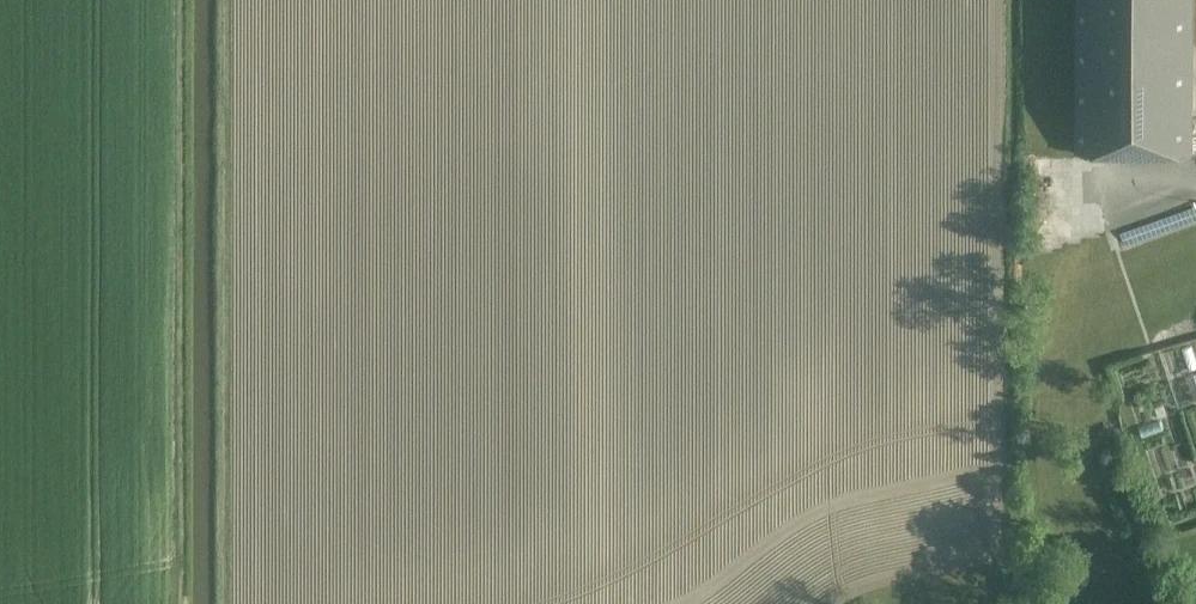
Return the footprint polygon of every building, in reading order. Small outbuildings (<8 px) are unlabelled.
[(1074,153),(1190,154),(1192,0),(1075,0),(1074,153)]
